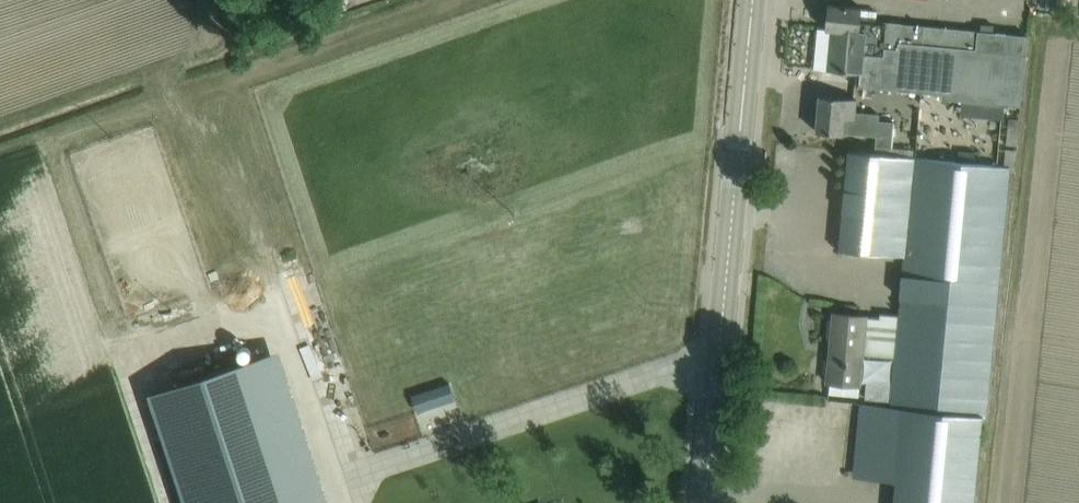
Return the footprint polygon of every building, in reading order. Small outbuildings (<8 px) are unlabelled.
[(827,70),(848,72),(865,74),(864,85),(947,93),(946,97),(1020,104),(1027,39),(861,23),(863,8),(827,4),(824,29),(830,30),(827,70)] [(812,41),(810,82),(823,83),(826,42),(812,41)] [(815,131),(835,133),(877,137),(876,147),(891,149),(893,122),(879,121),(880,111),(848,108),(849,98),(818,95),(815,131)] [(1008,118),(1005,144),(1016,145),(1018,119),(1008,118)] [(914,123),(912,141),(925,142),(926,124),(914,123)] [(1005,149),(1003,165),(1014,166),(1016,151),(1005,149)] [(1003,166),(869,153),(848,151),(838,250),(904,257),(900,298),(904,298),(899,358),(893,357),(889,403),(913,406),(914,403),(986,409),(1010,167),(1014,167),(1014,166),(1003,165),(1003,166)] [(904,298),(900,298),(898,315),(880,313),(880,317),(832,313),(826,382),(829,382),(829,393),(857,396),(858,385),(865,385),(867,354),(876,354),(893,357),(899,358),(904,298)] [(150,393),(186,502),(306,502),(258,357),(150,393)] [(419,402),(386,411),(388,422),(422,413),(419,402)] [(865,478),(896,482),(894,502),(973,502),(982,416),(985,416),(986,410),(914,403),(913,406),(889,403),(889,405),(872,404),(865,478)]
